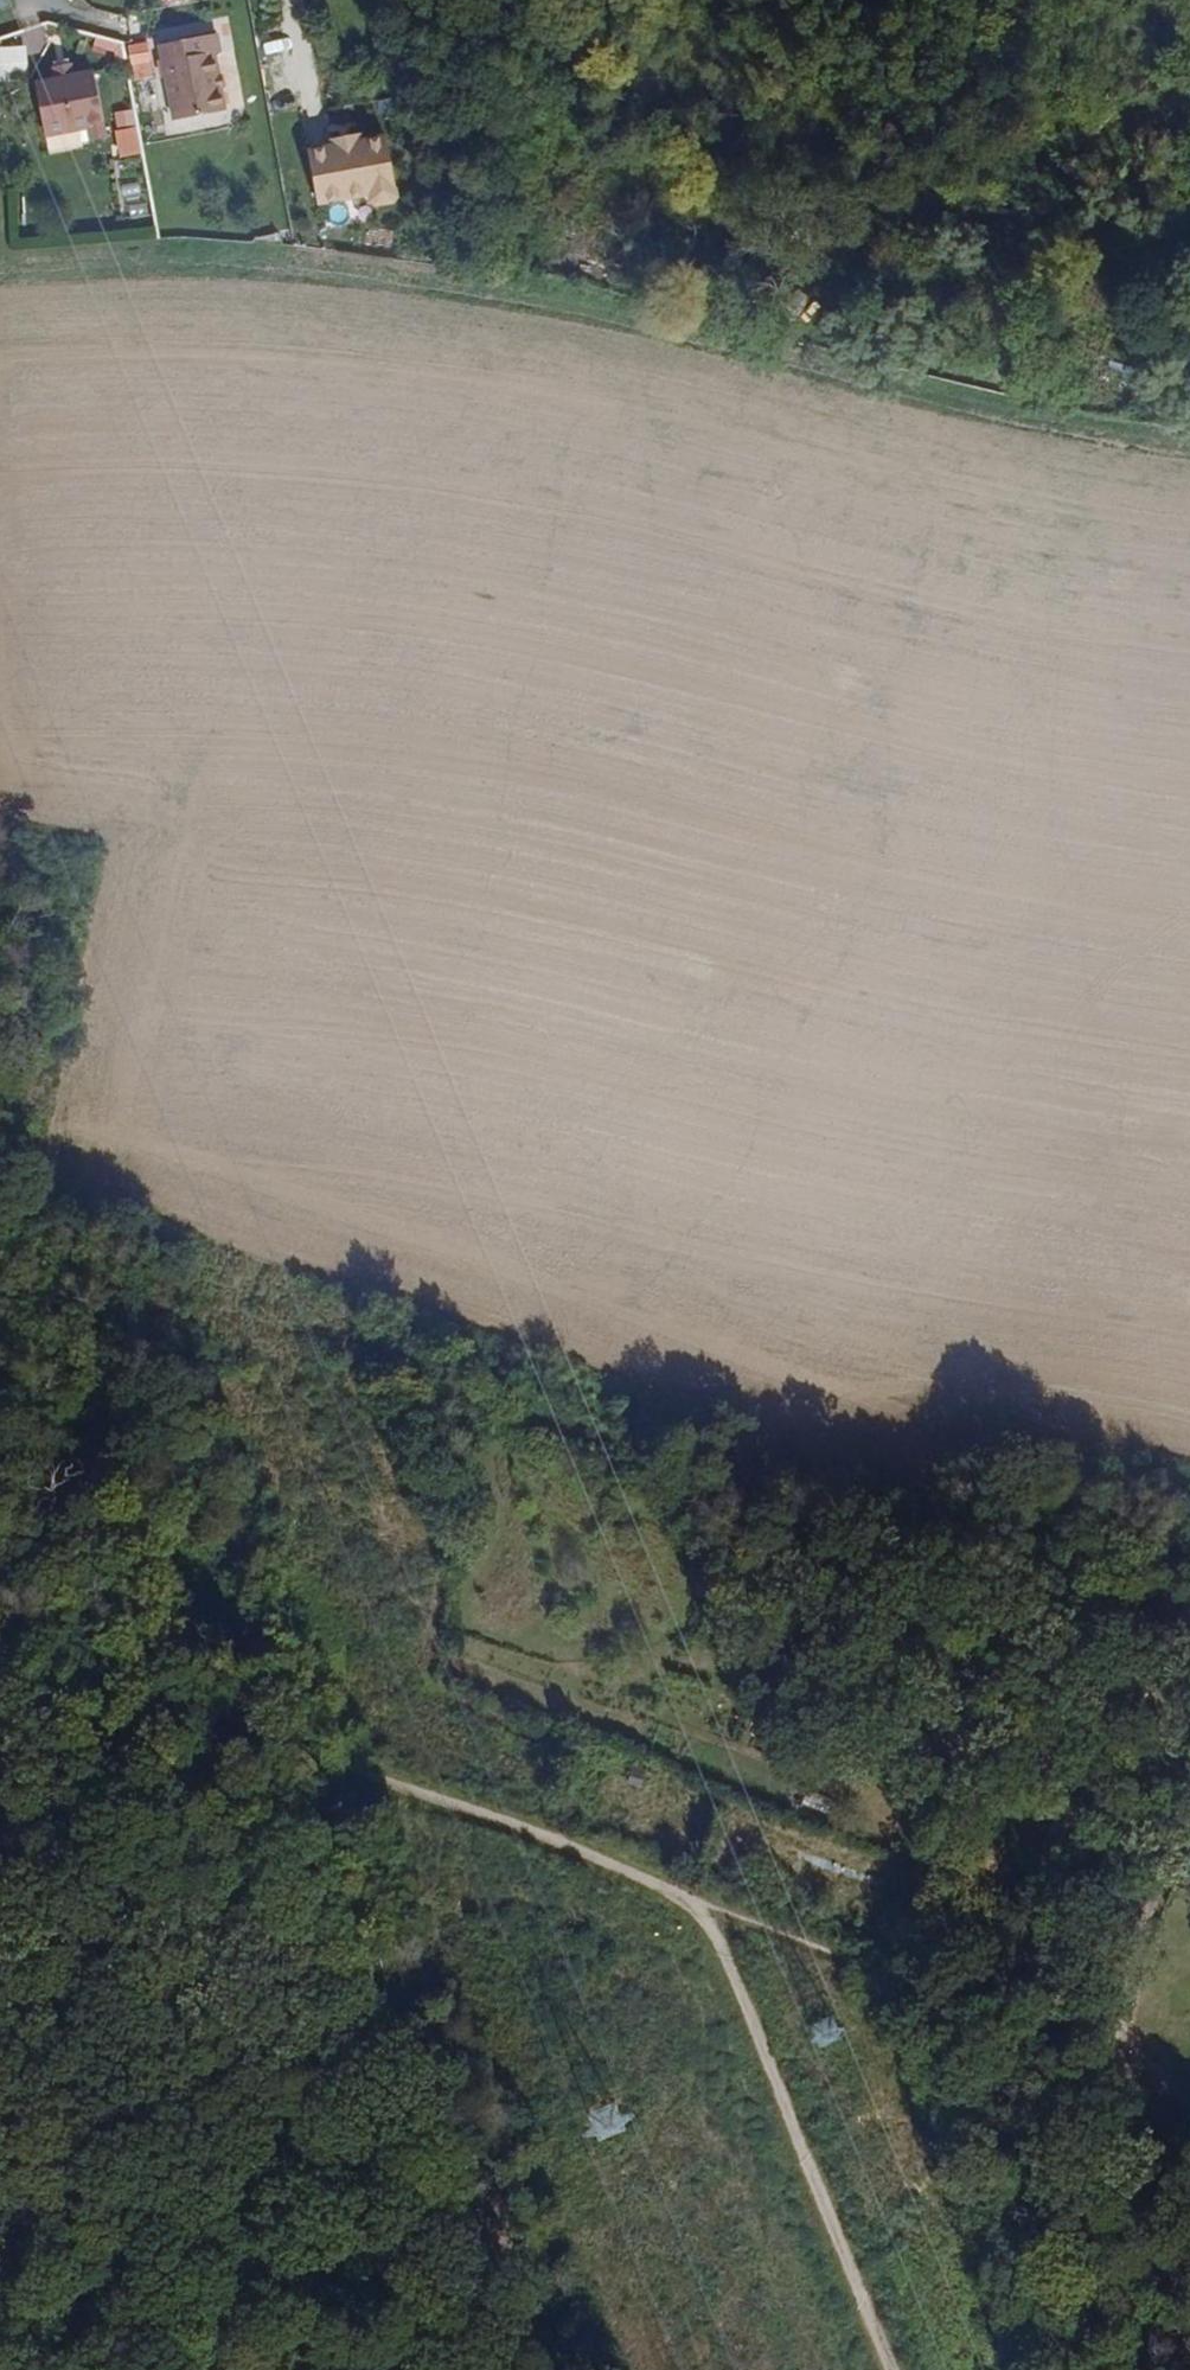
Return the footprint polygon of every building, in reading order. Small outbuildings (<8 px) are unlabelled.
[(45,42),(44,29),(0,35),(0,82),(30,77),(26,44),(45,42)] [(212,33),(155,46),(172,122),(221,111),(209,54),(216,52),(212,33)] [(148,40),(128,43),(131,66),(152,62),(148,40)] [(53,81),(32,86),(43,133),(83,123),(87,141),(104,137),(90,73),(70,78),(67,65),(50,69),(53,81)] [(136,126),(114,130),(119,158),(141,154),(136,126)] [(390,128),(306,143),(318,206),(367,197),(377,206),(395,204),(403,194),(390,128)] [(85,130),(47,138),(49,147),(87,139),(85,130)] [(619,2101),(586,2113),(597,2144),(630,2132),(619,2101)]
